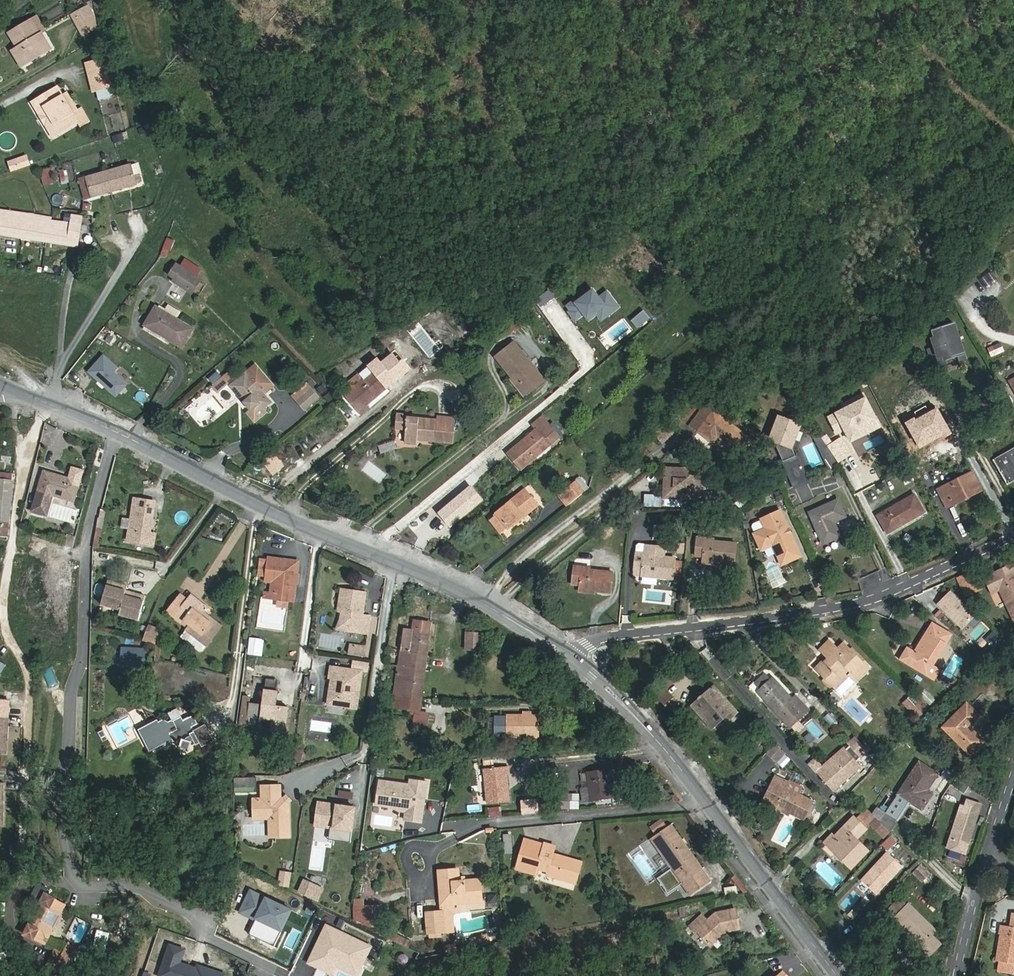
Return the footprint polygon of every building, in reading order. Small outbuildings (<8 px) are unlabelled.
[(98,25),(102,24),(94,2),(90,3),(98,25)] [(84,30),(98,25),(90,3),(76,8),(84,30)] [(19,45),(30,61),(53,47),(45,34),(43,35),(31,17),(11,31),(19,45)] [(25,65),(30,61),(19,45),(14,48),(25,65)] [(112,84),(115,84),(109,56),(106,57),(112,84)] [(112,84),(106,57),(88,61),(94,88),(112,84)] [(73,97),(78,94),(74,88),(70,91),(65,82),(35,99),(41,109),(48,105),(57,121),(51,125),(56,134),(85,117),(80,107),(73,97)] [(84,105),(78,94),(73,97),(80,107),(84,105)] [(41,109),(51,125),(57,121),(48,105),(41,109)] [(16,159),(19,167),(30,164),(27,155),(16,159)] [(16,159),(10,161),(13,170),(19,167),(16,159)] [(85,199),(136,184),(135,182),(141,180),(136,163),(79,179),(85,199)] [(54,166),(39,170),(42,185),(57,181),(54,166)] [(3,210),(1,226),(0,230),(0,235),(77,245),(82,216),(73,214),(71,223),(51,221),(52,217),(3,210)] [(175,241),(167,238),(162,253),(168,255),(170,249),(172,250),(175,241)] [(201,281),(177,265),(170,275),(175,278),(173,281),(192,294),(201,281)] [(183,348),(194,329),(156,306),(145,325),(183,348)] [(966,360),(953,323),(933,330),(935,337),(932,339),(939,358),(935,359),(940,372),(948,369),(946,361),(957,357),(959,362),(966,360)] [(389,348),(400,342),(396,335),(386,340),(389,348)] [(991,357),(1004,349),(999,342),(986,349),(991,357)] [(515,377),(528,393),(545,381),(514,343),(496,357),(513,378),(515,377)] [(360,411),(396,381),(410,369),(394,351),(380,362),(377,359),(369,366),(374,373),(355,388),(347,396),(360,411)] [(118,368),(104,356),(90,372),(117,397),(128,385),(115,373),(118,368)] [(349,382),(355,388),(374,373),(369,366),(349,382)] [(228,373),(223,377),(227,381),(232,377),(228,373)] [(231,385),(251,411),(252,411),(248,414),(256,423),(267,413),(264,409),(271,403),(246,373),(231,385)] [(223,377),(212,386),(217,393),(229,383),(227,381),(223,377)] [(524,397),(528,393),(515,377),(513,378),(511,380),(524,397)] [(312,389),(297,402),(305,411),(320,398),(312,389)] [(737,453),(748,437),(713,411),(706,406),(690,427),(698,432),(713,444),(717,438),(737,453)] [(920,406),(911,414),(915,420),(925,412),(920,406)] [(419,439),(450,442),(453,443),(453,440),(455,418),(447,417),(446,421),(437,420),(407,418),(408,414),(397,413),(396,417),(395,429),(406,430),(404,444),(418,445),(419,439)] [(793,413),(779,420),(781,425),(776,427),(774,432),(778,441),(776,442),(789,474),(802,469),(792,446),(795,439),(792,433),(799,430),(799,428),(793,413)] [(532,425),(536,430),(546,421),(542,416),(532,425)] [(536,430),(508,453),(521,469),(560,437),(551,426),(546,421),(536,430)] [(551,426),(560,437),(563,434),(554,423),(551,426)] [(841,438),(828,446),(837,462),(850,453),(841,438)] [(378,445),(380,453),(395,449),(393,441),(378,445)] [(1013,481),(1013,448),(993,460),(1008,484),(1013,481)] [(668,468),(667,498),(699,499),(700,470),(668,468)] [(46,516),(53,496),(73,502),(82,472),(73,469),(69,480),(44,471),(33,511),(46,516)] [(807,481),(802,469),(789,474),(794,486),(807,481)] [(6,535),(13,474),(0,472),(0,535),(6,535)] [(973,472),(937,490),(946,508),(981,490),(973,472)] [(558,494),(567,506),(584,492),(575,480),(558,494)] [(508,529),(538,505),(525,489),(496,513),(508,529)] [(914,495),(877,516),(886,534),(924,512),(914,495)] [(646,496),(645,507),(660,507),(661,497),(646,496)] [(149,545),(151,533),(150,533),(154,502),(135,499),(131,522),(129,533),(128,541),(149,545)] [(838,499),(808,512),(822,544),(840,536),(833,522),(846,516),(838,499)] [(781,564),(801,556),(785,520),(783,521),(779,511),(761,519),(765,529),(753,534),(761,550),(772,545),(781,564)] [(129,533),(131,522),(124,521),(122,532),(129,533)] [(666,527),(656,526),(655,539),(665,540),(666,527)] [(72,548),(74,536),(66,535),(64,546),(72,548)] [(704,541),(713,541),(713,539),(697,537),(694,555),(703,556),(704,541)] [(735,543),(713,541),(704,541),(703,556),(702,561),(718,562),(734,564),(735,543)] [(673,579),(675,558),(663,557),(664,547),(650,546),(649,552),(644,551),(643,553),(635,552),(634,570),(641,571),(641,575),(656,577),(673,579)] [(297,563),(267,559),(265,578),(279,580),(276,601),(292,603),(297,563)] [(581,569),(591,570),(591,567),(574,566),(571,585),(580,585),(581,569)] [(1010,567),(984,579),(991,594),(999,590),(1013,621),(1013,620),(1013,576),(1010,567)] [(612,572),(591,570),(581,569),(580,585),(579,590),(596,592),(610,593),(612,572)] [(967,584),(971,593),(979,589),(975,581),(967,584)] [(100,607),(120,612),(125,591),(126,586),(110,582),(108,588),(105,587),(100,607)] [(967,595),(971,593),(967,584),(963,586),(967,595)] [(364,592),(339,589),(338,602),(341,602),(341,607),(339,619),(346,628),(359,630),(359,632),(367,633),(369,615),(361,614),(364,592)] [(137,621),(142,600),(139,600),(140,594),(125,591),(120,612),(119,616),(137,621)] [(952,618),(952,617),(964,629),(977,616),(953,592),(948,597),(948,596),(940,604),(939,605),(952,618)] [(201,615),(204,612),(207,608),(191,596),(177,615),(191,625),(188,628),(187,630),(205,645),(218,629),(201,615)] [(221,626),(204,612),(201,615),(218,629),(221,626)] [(175,618),(188,628),(191,625),(177,615),(175,618)] [(427,655),(431,623),(414,620),(412,631),(403,630),(400,650),(427,655)] [(950,635),(932,625),(914,654),(907,650),(901,659),(933,679),(939,670),(931,666),(950,635)] [(994,649),(1002,641),(992,632),(984,640),(994,649)] [(480,650),(481,634),(466,633),(465,649),(480,650)] [(263,640),(250,638),(248,654),(261,656),(263,640)] [(849,676),(854,681),(867,668),(843,644),(837,649),(829,641),(819,650),(828,658),(816,669),(835,689),(849,676)] [(365,648),(351,646),(349,654),(364,656),(365,648)] [(143,666),(144,651),(123,649),(121,664),(143,666)] [(425,671),(427,655),(400,650),(398,666),(425,671)] [(398,666),(394,694),(421,698),(425,671),(398,666)] [(362,671),(330,667),(329,678),(332,678),(329,698),(344,700),(343,706),(356,708),(362,671)] [(758,691),(769,680),(762,673),(751,682),(758,691)] [(840,694),(854,681),(849,676),(835,689),(840,694)] [(772,678),(769,680),(758,691),(756,692),(775,713),(789,729),(807,712),(793,696),(790,699),(772,678)] [(265,686),(276,687),(277,680),(266,679),(265,686)] [(709,718),(705,722),(710,728),(726,714),(730,718),(736,713),(713,687),(695,702),(709,718)] [(249,716),(258,717),(273,719),(272,730),(284,732),(287,707),(275,706),(277,691),(263,689),(261,704),(249,702),(250,697),(245,697),(241,724),(248,725),(249,716)] [(926,691),(920,696),(929,705),(935,700),(926,691)] [(658,698),(667,707),(674,701),(666,692),(658,698)] [(421,698),(394,694),(393,708),(415,711),(419,711),(421,698)] [(925,710),(910,696),(903,704),(917,718),(925,710)] [(8,720),(9,701),(0,700),(0,719),(8,720)] [(672,713),(679,706),(674,701),(667,707),(672,713)] [(691,706),(705,722),(709,718),(695,702),(691,706)] [(979,717),(966,705),(943,728),(970,755),(983,742),(969,728),(979,717)] [(413,727),(417,727),(425,728),(427,712),(419,711),(415,711),(413,727)] [(157,721),(140,729),(150,750),(189,730),(196,744),(200,741),(195,730),(199,728),(193,716),(183,721),(181,717),(169,723),(164,720),(158,723),(157,721)] [(257,726),(258,717),(249,716),(248,725),(257,726)] [(508,735),(508,716),(495,716),(495,735),(508,735)] [(538,716),(531,716),(523,716),(508,716),(508,735),(508,737),(538,737),(538,716)] [(7,755),(8,720),(0,719),(0,754),(7,755)] [(195,730),(200,741),(202,744),(211,740),(204,726),(199,728),(195,730)] [(753,731),(747,737),(756,747),(763,741),(753,731)] [(864,746),(851,733),(843,739),(856,753),(864,746)] [(190,752),(193,742),(182,739),(179,749),(190,752)] [(819,764),(821,766),(843,747),(840,743),(818,762),(819,764)] [(767,752),(777,761),(783,754),(774,745),(767,752)] [(813,769),(828,788),(856,764),(843,747),(821,766),(819,764),(813,769)] [(877,781),(861,804),(875,818),(889,832),(909,802),(921,810),(931,794),(926,790),(936,775),(918,763),(897,794),(877,781)] [(509,767),(484,769),(487,804),(509,801),(506,775),(510,775),(509,767)] [(611,798),(607,770),(586,772),(586,773),(580,774),(582,782),(588,781),(591,801),(611,798)] [(410,782),(380,778),(376,802),(392,804),(406,810),(405,817),(422,820),(428,780),(411,777),(410,782)] [(260,778),(248,778),(248,787),(261,786),(260,778)] [(775,778),(764,801),(803,820),(812,802),(796,794),(800,788),(787,781),(786,783),(775,778)] [(284,785),(264,784),(264,798),(263,818),(269,818),(268,837),(289,838),(291,804),(286,798),(283,798),(284,785)] [(338,798),(351,800),(352,793),(339,790),(338,798)] [(556,810),(578,810),(578,808),(570,807),(570,795),(554,796),(556,810)] [(254,817),(263,818),(264,798),(255,797),(254,817)] [(972,831),(980,804),(966,799),(949,849),(964,854),(969,838),(968,835),(969,831),(972,831)] [(315,824),(331,827),(329,839),(350,842),(351,829),(354,807),(336,805),(336,808),(332,808),(333,804),(318,802),(315,824)] [(488,806),(488,816),(501,816),(501,807),(488,806)] [(865,829),(854,818),(834,837),(831,835),(824,843),(850,868),(867,851),(855,839),(865,829)] [(889,832),(875,818),(869,824),(883,838),(889,832)] [(648,826),(653,834),(666,826),(661,819),(648,826)] [(650,839),(662,856),(672,870),(689,893),(708,879),(670,825),(650,839)] [(511,853),(510,834),(503,835),(504,854),(511,853)] [(890,836),(881,845),(887,850),(895,841),(890,836)] [(559,874),(558,879),(574,884),(580,862),(552,854),(554,847),(544,844),(537,868),(548,871),(559,874)] [(901,866),(886,853),(860,881),(875,894),(901,866)] [(672,870),(662,856),(655,861),(664,875),(672,870)] [(911,874),(922,883),(931,873),(920,864),(911,874)] [(438,872),(441,906),(458,904),(481,902),(479,881),(463,882),(463,878),(458,879),(457,870),(438,872)] [(278,871),(276,887),(289,888),(291,872),(278,871)] [(546,876),(558,879),(559,874),(548,871),(546,876)] [(303,882),(297,893),(305,896),(310,885),(303,882)] [(321,890),(310,885),(305,896),(316,902),(321,890)] [(725,895),(737,893),(736,886),(724,888),(725,895)] [(277,947),(294,909),(249,889),(238,914),(254,921),(248,934),(277,947)] [(24,934),(44,944),(61,913),(50,907),(54,898),(45,894),(40,902),(43,904),(32,926),(29,925),(24,934)] [(918,947),(914,951),(924,960),(939,945),(929,935),(934,931),(908,904),(906,906),(899,899),(886,912),(893,919),(891,921),(905,934),(918,947)] [(458,904),(441,906),(441,911),(443,932),(452,931),(451,913),(459,913),(458,904)] [(714,912),(705,920),(699,913),(688,924),(693,930),(695,929),(708,944),(725,930),(740,926),(736,908),(714,912)] [(428,933),(443,932),(441,911),(426,912),(428,933)] [(373,946),(324,924),(306,963),(332,975),(336,968),(352,975),(359,975),(373,946)] [(1001,926),(999,935),(1001,935),(997,961),(1013,963),(1013,928),(1001,926)] [(408,948),(411,941),(387,930),(385,937),(408,948)] [(476,946),(504,941),(503,934),(475,941),(476,946)] [(901,938),(914,951),(918,947),(905,934),(901,938)] [(166,942),(156,975),(226,975),(227,973),(196,964),(195,967),(181,963),(186,948),(166,942)] [(455,943),(445,943),(445,951),(455,951),(455,943)]
